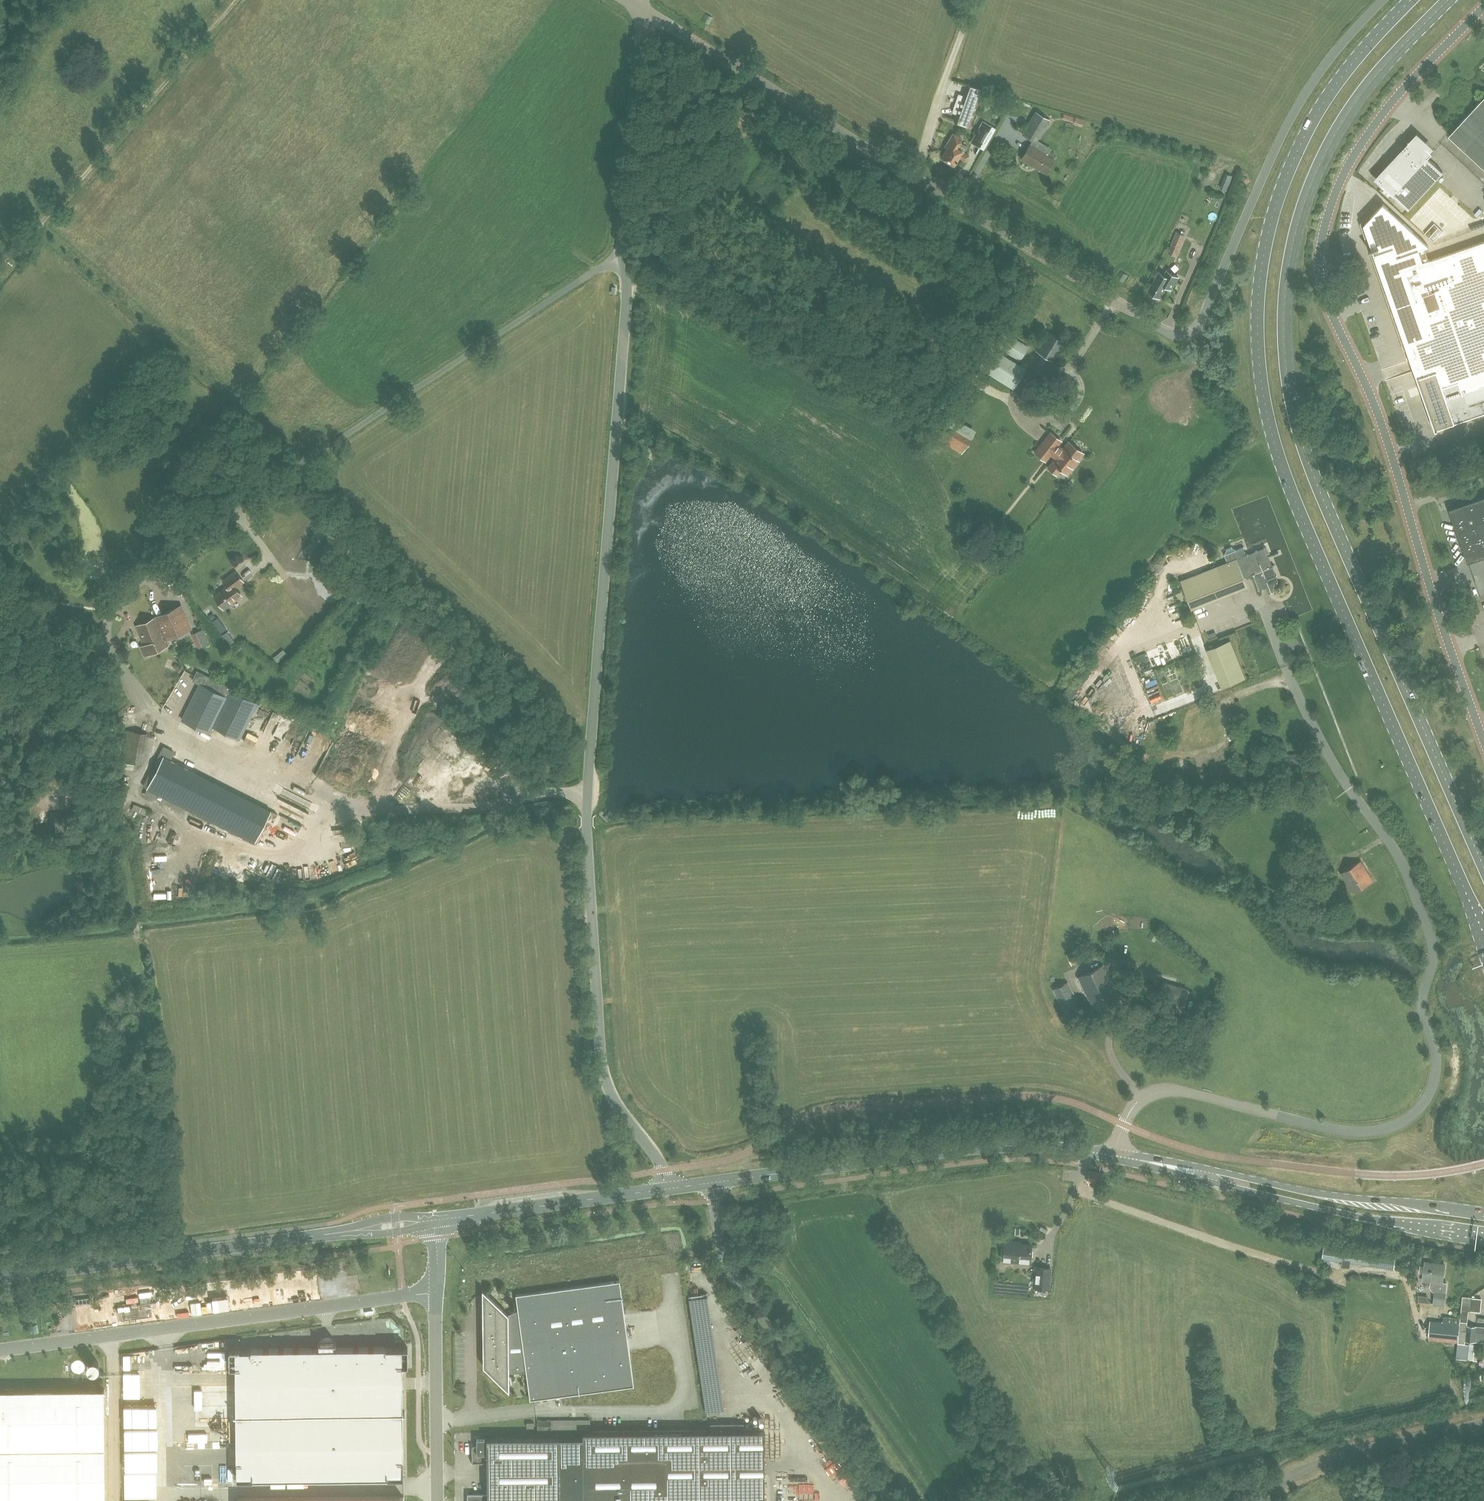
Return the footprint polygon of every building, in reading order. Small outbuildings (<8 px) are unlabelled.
[(704,13),(701,20),(709,24),(713,17),(704,13)] [(954,120),(970,126),(982,89),(967,84),(954,120)] [(990,92),(987,102),(998,105),(1001,95),(990,92)] [(1449,135),(1483,167),(1483,97),(1449,135)] [(1036,141),(1046,126),(1050,119),(1036,111),(1023,133),(1036,141)] [(982,118),(968,143),(980,150),(994,125),(982,118)] [(956,147),(959,141),(960,139),(955,136),(951,143),(948,147),(949,148),(943,158),(953,165),(958,157),(965,161),(969,155),(964,152),(962,151),(956,147)] [(1432,152),(1431,151),(1427,147),(1427,148),(1419,141),(1415,141),(1412,143),(1378,180),(1393,195),(1394,195),(1409,209),(1443,172),(1428,157),(1432,152)] [(1029,144),(1021,158),(1046,173),(1054,159),(1029,144)] [(1234,176),(1226,173),(1221,187),(1228,190),(1234,176)] [(1004,200),(1000,207),(1007,211),(1011,204),(1004,200)] [(1429,245),(1384,204),(1382,202),(1364,222),(1378,263),(1424,247),(1429,245)] [(1480,208),(1474,214),(1477,217),(1483,211),(1480,208)] [(1443,232),(1434,224),(1425,233),(1433,241),(1443,232)] [(1177,231),(1172,242),(1173,242),(1178,245),(1181,246),(1185,234),(1177,231)] [(1062,236),(1057,243),(1064,247),(1069,240),(1062,236)] [(1483,413),(1483,240),(1438,257),(1429,260),(1424,247),(1378,263),(1383,276),(1408,348),(1414,346),(1417,354),(1424,375),(1419,377),(1437,429),(1483,413)] [(1148,290),(1154,294),(1158,296),(1160,297),(1167,286),(1171,288),(1178,277),(1167,270),(1164,275),(1159,272),(1148,290)] [(1120,271),(1116,278),(1123,282),(1127,275),(1120,271)] [(993,343),(1020,360),(1028,346),(1001,329),(993,343)] [(1053,360),(1065,342),(1048,331),(1036,349),(1053,360)] [(1023,361),(1021,365),(991,347),(979,366),(1001,379),(1013,387),(1025,368),(1028,363),(1023,361)] [(951,415),(937,438),(962,453),(976,429),(951,415)] [(1060,468),(1065,473),(1066,473),(1072,466),(1073,467),(1078,460),(1077,459),(1079,457),(1083,452),(1069,441),(1062,449),(1057,445),(1061,440),(1051,432),(1035,452),(1038,454),(1045,460),(1050,453),(1056,457),(1048,467),(1056,474),(1060,468)] [(1450,508),(1468,562),(1483,556),(1483,496),(1450,508)] [(1181,580),(1188,599),(1225,585),(1253,574),(1259,590),(1260,590),(1260,589),(1269,586),(1272,593),(1272,591),(1273,593),(1274,594),(1275,595),(1276,596),(1278,596),(1279,597),(1280,597),(1282,597),(1283,596),(1285,596),(1286,595),(1287,594),(1288,593),(1289,592),(1289,590),(1290,589),(1290,587),(1290,586),(1289,584),(1289,583),(1288,582),(1287,581),(1286,580),(1284,579),(1283,579),(1281,579),(1280,579),(1278,579),(1276,576),(1277,575),(1276,575),(1273,566),(1275,565),(1273,566),(1265,546),(1264,546),(1264,547),(1246,553),(1243,546),(1236,549),(1232,546),(1227,549),(1225,554),(1227,561),(1181,580)] [(317,560),(316,578),(326,579),(328,561),(317,560)] [(224,608),(242,595),(236,587),(244,581),(236,570),(223,579),(228,586),(215,595),(224,608)] [(340,575),(330,574),(328,590),(338,591),(340,575)] [(1176,593),(1178,601),(1184,600),(1181,591),(1176,593)] [(144,645),(141,646),(145,655),(169,645),(167,638),(191,628),(181,605),(135,625),(144,645)] [(212,621),(216,625),(221,621),(218,617),(212,621)] [(47,618),(41,628),(53,635),(59,625),(47,618)] [(64,634),(63,636),(63,643),(65,642),(70,645),(75,645),(78,640),(78,635),(73,631),(68,632),(66,635),(64,634)] [(1232,639),(1208,650),(1224,688),(1232,685),(1248,678),(1232,639)] [(200,683),(182,719),(210,733),(213,725),(240,739),(251,717),(255,710),(258,704),(231,690),(232,687),(205,674),(200,683)] [(119,734),(115,756),(120,757),(124,734),(119,734)] [(1456,743),(1458,750),(1465,747),(1463,741),(1456,743)] [(164,756),(147,789),(154,792),(169,800),(185,767),(170,759),(164,756)] [(121,770),(133,772),(134,769),(136,769),(136,764),(112,760),(111,765),(121,767),(121,770)] [(272,811),(185,767),(169,800),(256,843),(267,820),(272,811)] [(272,811),(267,820),(273,823),(278,814),(272,811)] [(1066,953),(1072,964),(1085,958),(1080,947),(1066,953)] [(1078,976),(1094,1009),(1119,997),(1103,964),(1078,976)] [(1074,995),(1067,982),(1053,988),(1064,1010),(1077,1003),(1075,998),(1077,997),(1075,995),(1074,995)] [(1101,1183),(1103,1174),(1103,1173),(1089,1170),(1088,1180),(1101,1183)] [(1031,1244),(1015,1243),(1015,1241),(1004,1240),(1003,1259),(1016,1259),(1016,1262),(1030,1262),(1031,1244)] [(1396,1255),(1325,1245),(1323,1258),(1394,1267),(1396,1255)] [(1423,1280),(1432,1281),(1432,1286),(1434,1289),(1436,1289),(1434,1303),(1444,1304),(1447,1283),(1442,1283),(1445,1264),(1425,1262),(1425,1266),(1421,1266),(1420,1272),(1424,1272),(1423,1280)] [(1051,1268),(1035,1267),(1034,1287),(1049,1288),(1051,1268)] [(482,1288),(483,1328),(483,1365),(509,1391),(509,1371),(526,1370),(530,1399),(634,1385),(620,1280),(516,1294),(518,1309),(508,1313),(482,1288)] [(278,1292),(279,1300),(288,1299),(287,1291),(278,1292)] [(1469,1311),(1470,1311),(1471,1311),(1471,1310),(1481,1311),(1482,1298),(1472,1297),(1471,1297),(1463,1296),(1462,1310),(1469,1311)] [(198,1302),(199,1310),(208,1309),(207,1301),(198,1302)] [(1477,1325),(1467,1324),(1467,1322),(1469,1311),(1462,1310),(1460,1321),(1460,1324),(1459,1329),(1483,1332),(1483,1326),(1477,1325)] [(118,1313),(119,1322),(128,1321),(127,1312),(118,1313)] [(1429,1336),(1458,1339),(1460,1324),(1431,1321),(1429,1336)] [(1476,1341),(1483,1342),(1483,1332),(1459,1329),(1458,1339),(1476,1341)] [(402,1347),(334,1348),(334,1342),(336,1341),(319,1341),(319,1342),(319,1348),(235,1349),(236,1413),(234,1413),(234,1414),(236,1414),(237,1478),(403,1476),(403,1412),(405,1412),(405,1411),(403,1411),(402,1347)] [(95,1359),(93,1358),(91,1359),(90,1360),(88,1361),(87,1363),(87,1365),(87,1367),(88,1368),(90,1370),(91,1371),(93,1371),(95,1371),(97,1370),(98,1368),(99,1367),(100,1365),(99,1363),(98,1361),(97,1360),(95,1359)] [(72,1365),(72,1367),(72,1369),(73,1371),(74,1372),(76,1373),(78,1373),(80,1373),(82,1372),(83,1371),(84,1369),(84,1367),(84,1365),(83,1363),(82,1362),(80,1361),(78,1361),(76,1361),(74,1362),(73,1363),(72,1365)] [(104,1388),(9,1389),(7,1389),(0,1389),(0,1500),(106,1500),(104,1388)] [(764,1430),(744,1430),(744,1422),(711,1422),(711,1430),(583,1431),(583,1437),(584,1437),(584,1457),(676,1456),(676,1477),(668,1477),(668,1491),(560,1492),(487,1493),(468,1493),(468,1491),(467,1491),(467,1500),(765,1500),(764,1430)] [(487,1491),(487,1493),(560,1492),(668,1491),(668,1477),(676,1477),(676,1456),(584,1457),(584,1437),(583,1437),(477,1438),(477,1445),(473,1445),(473,1443),(472,1443),(472,1464),(473,1464),(473,1462),(486,1462),(486,1464),(487,1464),(487,1491)]
